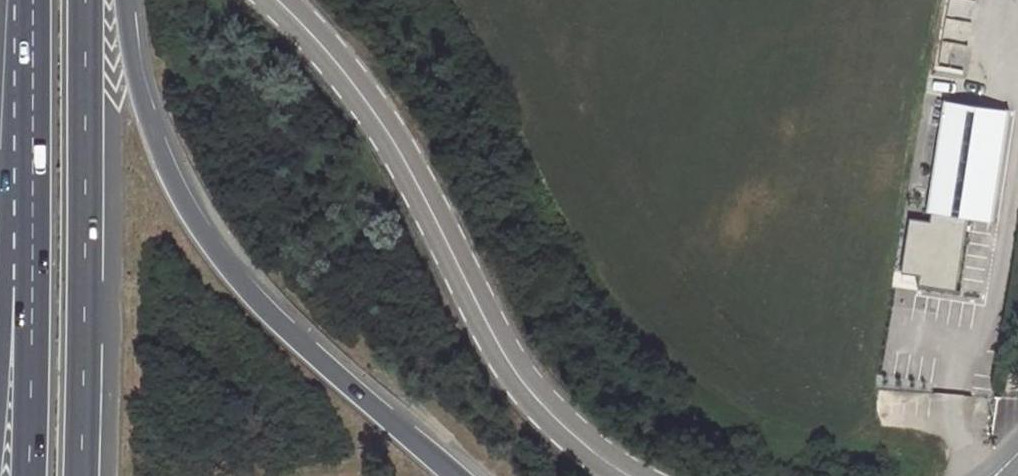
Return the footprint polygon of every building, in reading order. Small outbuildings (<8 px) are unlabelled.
[(994,221),(1010,109),(942,100),(925,211),(931,212),(968,217),(994,221)] [(957,293),(968,217),(931,212),(930,222),(909,219),(902,273),(919,276),(917,287),(957,293)]
